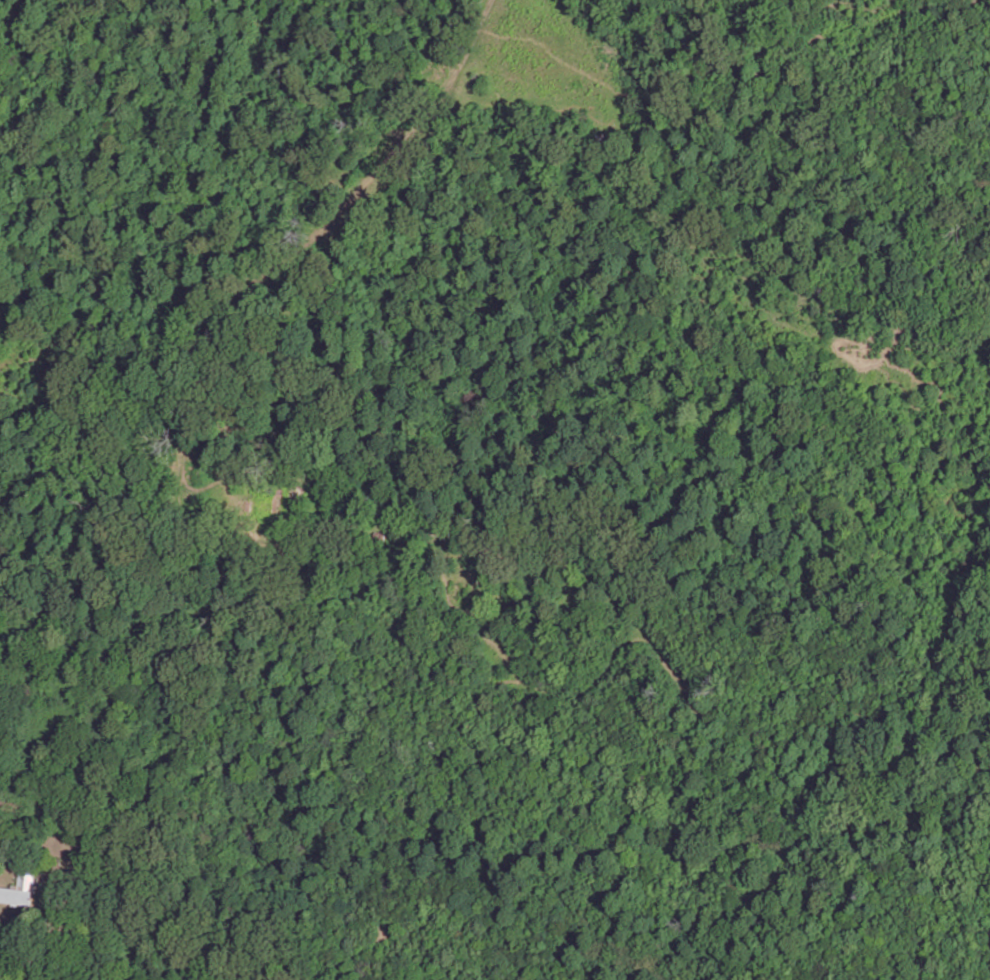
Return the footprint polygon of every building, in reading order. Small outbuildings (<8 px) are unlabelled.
[(26,906),(0,903),(0,887),(8,888),(8,885),(14,886),(16,869),(33,871),(30,892),(28,891),(26,906)]
